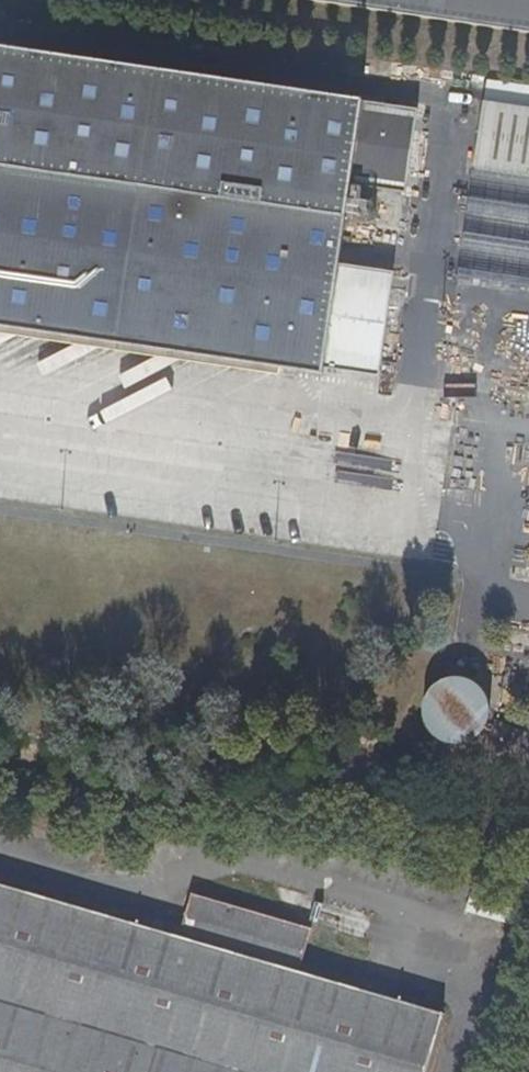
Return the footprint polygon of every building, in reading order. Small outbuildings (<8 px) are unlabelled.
[(528,29),(528,0),(327,0),(528,29)] [(3,314),(10,337),(41,322),(49,343),(81,328),(88,350),(119,335),(126,357),(156,341),(164,363),(195,348),(204,370),(235,355),(244,376),(270,361),(280,381),(330,387),(375,119),(0,53),(0,315),(3,314)] [(475,104),(466,172),(528,180),(528,111),(475,104)] [(378,119),(364,198),(384,202),(397,123),(378,119)] [(425,741),(484,731),(474,672),(415,681),(425,741)] [(123,919),(0,884),(0,1071),(80,1071),(123,919)] [(80,1071),(427,1071),(443,1012),(301,971),(312,929),(194,896),(182,936),(123,919),(80,1071)]
